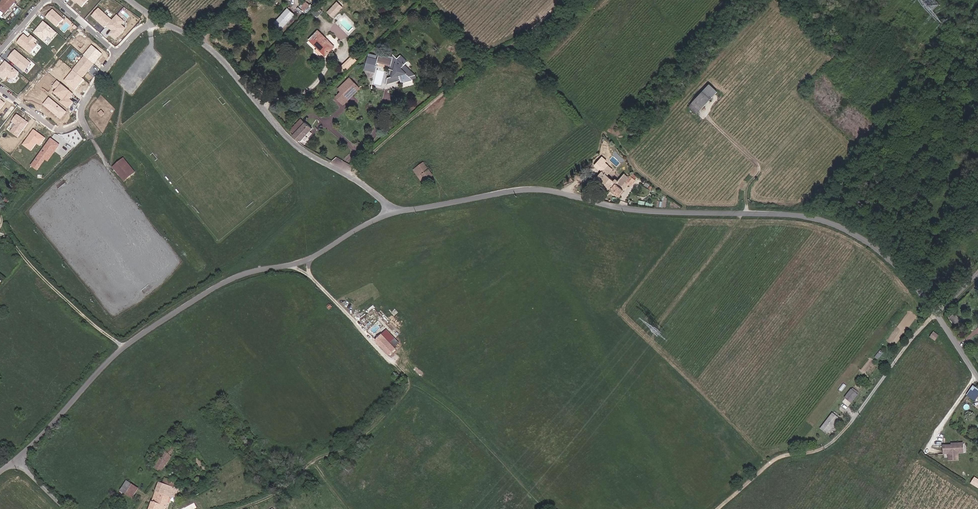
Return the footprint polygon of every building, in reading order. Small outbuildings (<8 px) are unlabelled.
[(0,2),(0,10),(5,13),(11,5),(9,3),(12,1),(12,0),(1,0),(0,2)] [(335,17),(345,7),(339,2),(330,12),(335,17)] [(275,22),(282,28),(296,14),(288,7),(275,22)] [(111,20),(98,8),(91,16),(104,27),(106,25),(111,20)] [(63,19),(52,9),(45,17),(56,26),(63,19)] [(124,28),(120,24),(123,21),(116,14),(106,25),(109,28),(111,26),(113,28),(109,33),(115,39),(124,28)] [(56,32),(43,21),(34,32),(43,40),(48,35),(51,38),(56,32)] [(335,47),(319,31),(310,40),(319,48),(317,50),(325,57),(335,47)] [(36,45),(33,43),(36,40),(31,35),(28,39),(26,38),(27,37),(23,35),(17,42),(30,53),(36,45)] [(93,63),(101,53),(92,45),(83,55),(84,56),(93,63)] [(30,63),(15,50),(8,58),(23,71),(30,63)] [(395,54),(394,56),(381,53),(380,56),(370,53),(366,70),(376,72),(378,63),(392,67),(392,68),(395,69),(394,77),(390,77),(389,85),(404,81),(403,76),(407,75),(411,80),(418,78),(417,75),(407,65),(410,61),(403,55),(399,58),(395,54)] [(93,63),(84,56),(73,70),(81,77),(93,63)] [(18,72),(5,61),(0,67),(0,76),(4,79),(7,76),(12,80),(18,72)] [(74,90),(83,79),(73,70),(64,81),(74,90)] [(351,77),(339,88),(342,92),(337,97),(345,105),(362,89),(351,77)] [(68,98),(73,93),(58,81),(53,86),(58,90),(55,93),(62,99),(60,102),(67,107),(72,102),(68,98)] [(711,84),(690,106),(698,113),(719,92),(711,84)] [(66,111),(49,97),(43,104),(60,119),(66,111)] [(16,137),(27,123),(17,115),(11,121),(15,125),(9,132),(16,137)] [(313,128),(302,119),(292,131),(295,134),(294,136),(301,142),(313,128)] [(40,145),(45,138),(34,130),(23,145),(31,151),(36,143),(40,145)] [(54,151),(59,145),(50,139),(31,166),(37,170),(52,150),(54,151)] [(134,171),(122,158),(112,167),(116,171),(124,180),(134,171)] [(424,163),(414,170),(425,183),(434,176),(424,163)] [(614,169),(609,164),(597,178),(620,197),(630,185),(632,187),(639,178),(634,173),(631,177),(626,173),(620,180),(618,179),(616,181),(609,175),(614,169)] [(388,329),(383,334),(396,348),(401,343),(388,329)] [(377,340),(391,355),(397,349),(396,348),(383,334),(377,340)] [(977,397),(977,388),(975,385),(967,394),(975,401),(977,397)] [(845,398),(853,403),(860,393),(852,388),(845,398)] [(840,419),(834,414),(821,430),(828,435),(840,419)] [(159,449),(164,453),(172,444),(167,440),(159,449)] [(965,453),(964,443),(958,444),(956,445),(953,445),(945,446),(945,454),(950,454),(950,461),(960,461),(959,453),(965,453)] [(172,444),(164,453),(154,468),(163,474),(173,457),(172,456),(176,448),(172,444)] [(161,482),(156,495),(150,508),(167,508),(171,497),(177,499),(181,489),(176,487),(178,482),(167,478),(165,483),(161,482)] [(127,493),(133,484),(127,481),(120,492),(122,494),(123,491),(127,493)] [(972,482),(969,487),(977,493),(977,492),(977,486),(972,482)] [(133,484),(127,493),(133,497),(139,488),(133,484)]
